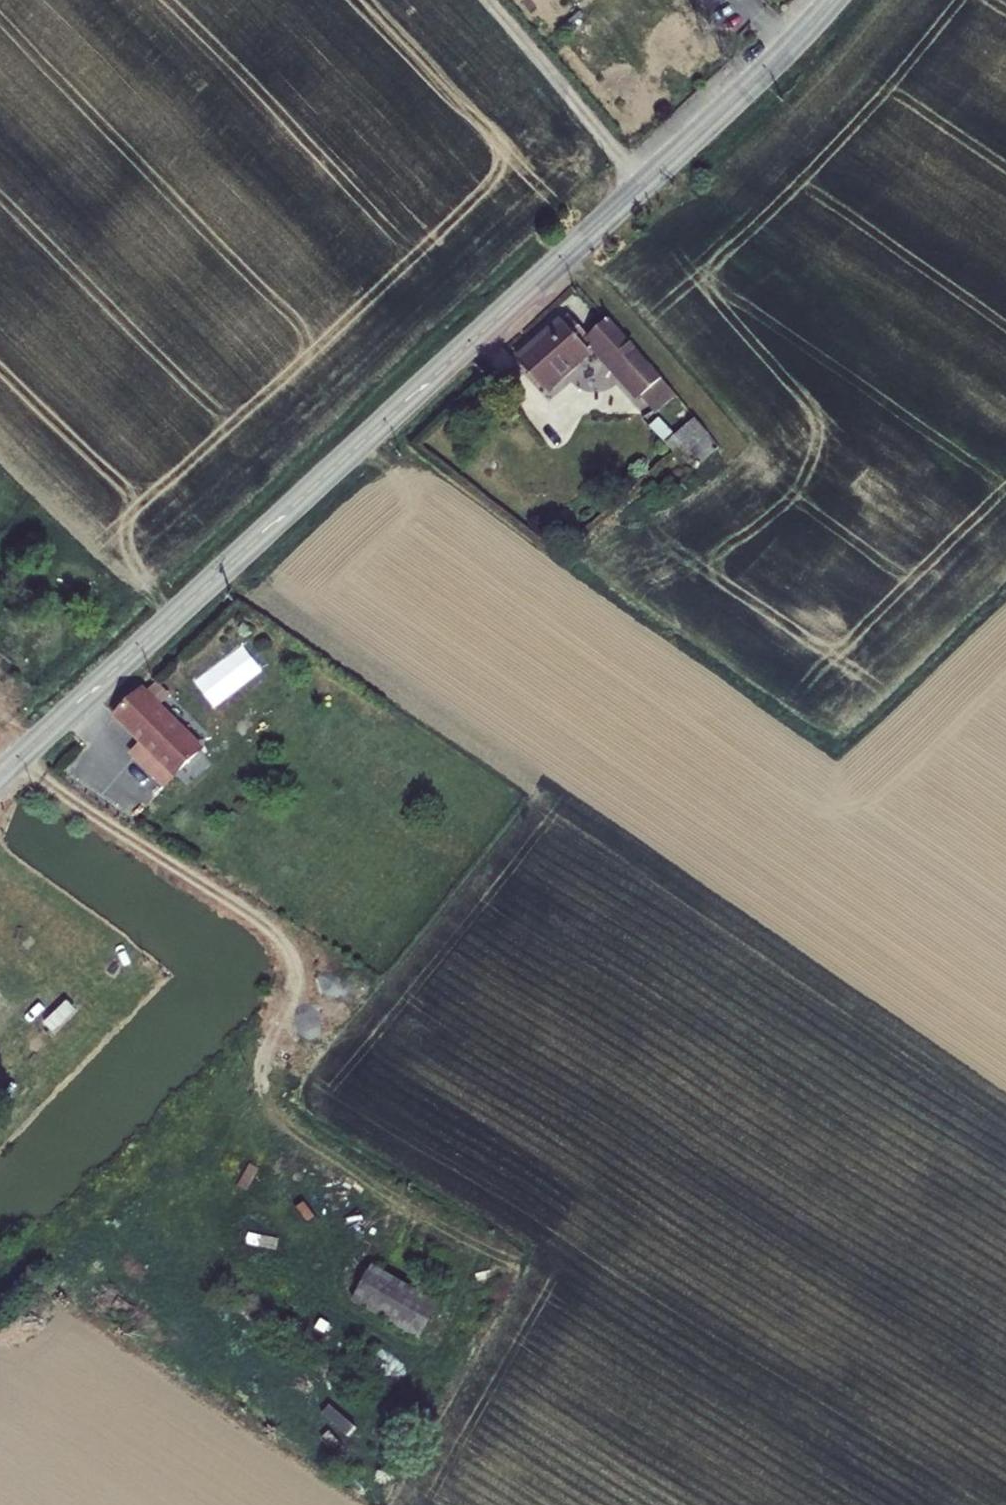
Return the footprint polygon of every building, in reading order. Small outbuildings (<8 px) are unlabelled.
[(670,389),(610,319),(587,338),(569,318),(518,361),(544,391),(595,348),(648,408),(670,389)] [(695,419),(673,439),(667,444),(678,457),(708,433),(695,419)] [(678,457),(646,485),(660,501),(720,449),(708,433),(678,457)] [(117,811),(131,822),(176,778),(188,789),(214,764),(143,693),(117,718),(141,742),(130,754),(152,776),(117,811)] [(362,1295),(432,1337),(467,1279),(397,1236),(362,1295)]
